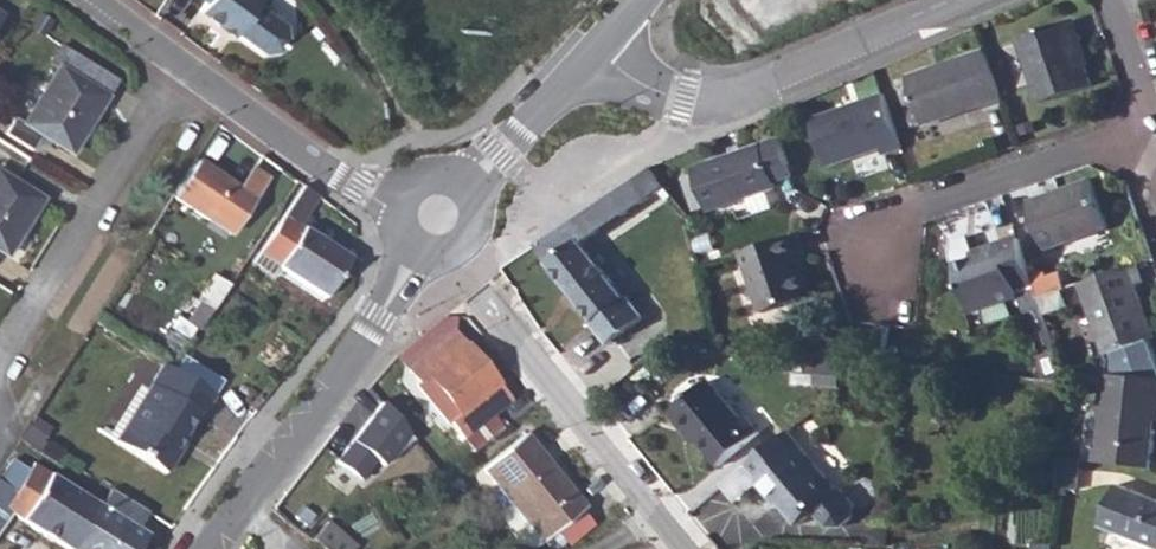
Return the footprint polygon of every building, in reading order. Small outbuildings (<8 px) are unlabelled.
[(209,7),(203,15),(224,30),(227,26),(237,35),(266,56),(282,53),(290,42),(288,28),(259,7),(264,0),(200,0),(209,7)] [(1074,23),(1018,44),(1040,107),(1092,88),(1075,44),(1080,43),(1074,23)] [(227,26),(224,30),(235,39),(237,35),(227,26)] [(53,63),(62,69),(107,98),(118,80),(63,46),(53,63)] [(983,46),(896,78),(908,109),(917,105),(923,119),(980,99),(981,102),(1000,96),(983,46)] [(107,98),(62,69),(27,124),(17,119),(8,134),(34,150),(44,136),(73,154),(107,98)] [(902,148),(882,94),(811,122),(829,168),(881,148),(884,154),(902,148)] [(917,105),(908,109),(913,123),(923,119),(917,105)] [(793,176),(779,139),(694,171),(710,213),(776,188),(775,183),(793,176)] [(198,161),(175,198),(208,220),(213,212),(235,226),(269,177),(255,165),(239,187),(198,161)] [(648,169),(611,193),(625,213),(663,188),(648,169)] [(9,255),(44,199),(0,173),(0,249),(9,255)] [(1089,179),(1029,200),(1046,247),(1107,225),(1089,179)] [(304,187),(260,252),(281,266),(326,296),(351,259),(301,224),(318,198),(304,187)] [(611,193),(587,209),(601,228),(625,213),(611,193)] [(587,209),(537,240),(536,243),(592,317),(589,319),(607,341),(642,314),(625,292),(622,293),(582,241),(601,228),(587,209)] [(213,212),(208,220),(230,234),(235,226),(213,212)] [(793,233),(738,252),(761,312),(812,294),(797,255),(801,253),(793,233)] [(1032,280),(1016,235),(976,249),(979,255),(955,264),(971,312),(1018,295),(1017,289),(1033,283),(1032,280)] [(281,266),(260,252),(255,258),(277,272),(281,266)] [(1137,262),(1081,283),(1107,352),(1152,335),(1134,284),(1143,281),(1137,262)] [(1059,270),(1032,280),(1033,283),(1038,298),(1066,288),(1059,270)] [(216,275),(189,324),(199,331),(231,285),(216,275)] [(410,367),(420,379),(427,374),(457,411),(450,418),(464,434),(508,399),(495,383),(497,382),(464,342),(462,344),(452,332),(410,367)] [(1044,376),(1068,379),(1069,369),(1063,368),(1056,349),(1036,356),(1044,376)] [(216,395),(166,364),(118,442),(169,473),(185,448),(180,445),(189,431),(198,414),(203,417),(216,395)] [(1096,461),(1102,462),(1151,467),(1155,418),(1155,378),(1106,373),(1096,461)] [(427,374),(420,379),(450,418),(457,411),(427,374)] [(709,377),(671,409),(716,464),(758,429),(747,415),(744,417),(709,377)] [(417,439),(384,398),(337,455),(360,475),(379,458),(386,464),(417,439)] [(788,428),(749,460),(763,477),(759,480),(773,496),(776,493),(800,520),(814,509),(828,524),(840,525),(851,516),(852,501),(841,488),(838,490),(814,458),(788,428)] [(193,434),(189,431),(180,445),(185,448),(193,434)] [(524,432),(482,466),(509,497),(497,509),(521,538),(529,541),(535,541),(540,537),(542,539),(584,504),(524,432)] [(1062,458),(1058,488),(1077,489),(1080,460),(1062,458)] [(0,479),(0,520),(6,512),(66,548),(75,548),(101,505),(33,462),(29,468),(14,460),(0,479)] [(1103,530),(1152,548),(1155,548),(1155,501),(1120,486),(1103,530)] [(75,548),(137,548),(146,535),(137,528),(143,517),(107,496),(101,505),(75,548)] [(313,535),(329,548),(351,548),(357,541),(328,517),(313,535)]
